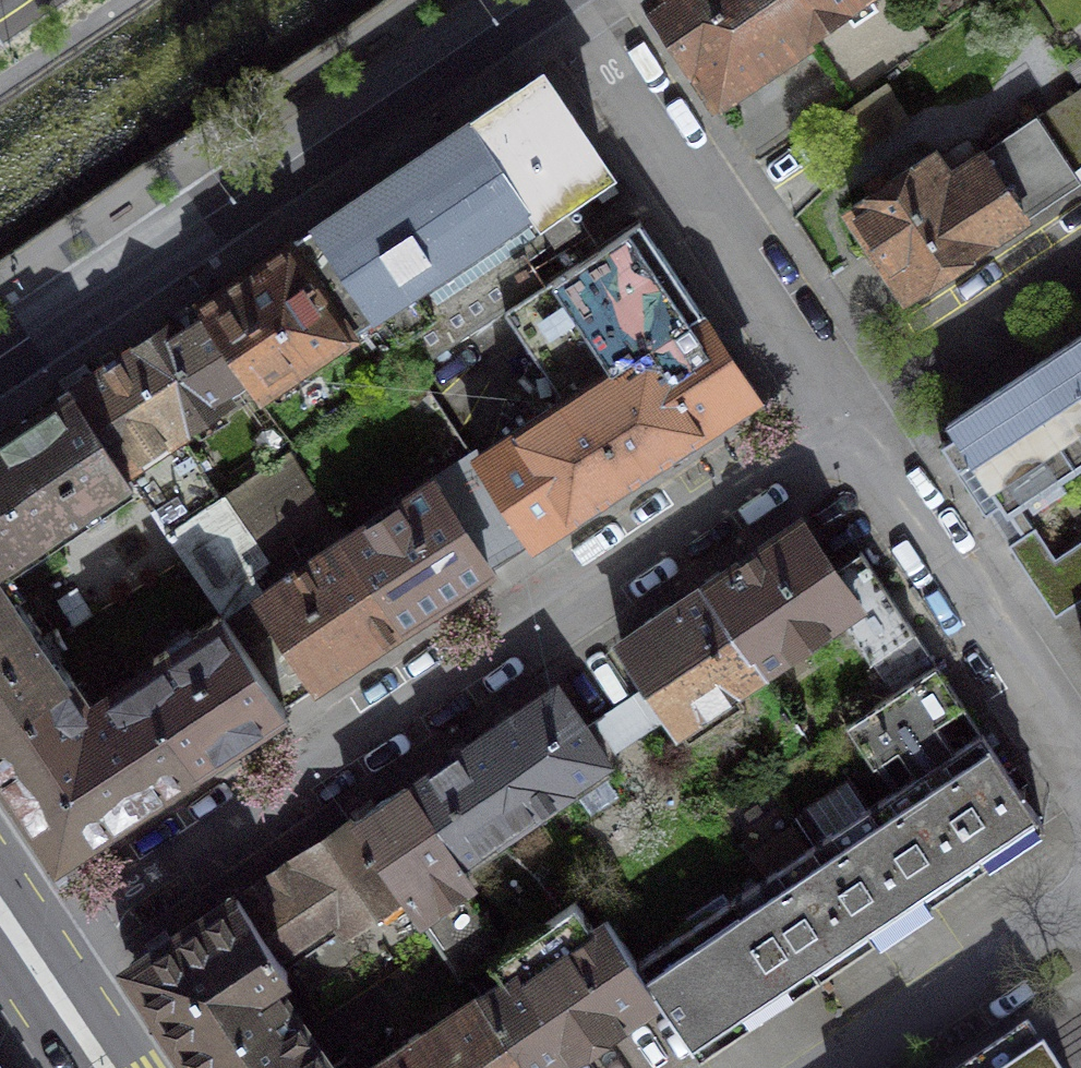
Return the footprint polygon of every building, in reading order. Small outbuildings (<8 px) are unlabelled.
[(784,0),(650,0),(717,100),(809,36),(784,0)] [(809,36),(847,8),(854,19),(878,2),(877,0),(784,0),(809,36)] [(540,74),(316,223),(372,305),(397,341),(550,239),(547,235),(551,233),(554,237),(592,211),(575,187),(605,169),(540,74)] [(930,152),(891,179),(851,206),(878,248),(907,291),(1080,176),(1080,90),(1080,89),(946,176),(930,152)] [(639,220),(503,308),(510,318),(564,399),(478,456),(533,539),(739,404),(754,393),(645,230),(639,220)] [(372,305),(316,223),(196,304),(204,316),(244,376),(259,397),(351,335),(343,324),(372,305)] [(244,376),(204,316),(182,330),(174,319),(126,350),(180,431),(230,400),(223,390),(244,376)] [(1069,341),(1080,359),(1080,333),(1069,341)] [(1016,375),(1077,465),(1080,463),(1080,359),(1069,341),(1016,375)] [(180,431),(126,350),(115,357),(117,359),(109,364),(89,376),(71,388),(134,483),(166,533),(220,497),(212,484),(198,493),(165,441),(180,431)] [(1016,375),(947,422),(955,433),(941,442),(986,508),(999,499),(1008,512),(1020,503),(1077,465),(1016,375)] [(71,388),(0,435),(0,471),(43,535),(62,522),(67,528),(134,483),(71,388)] [(402,627),(344,538),(321,554),(314,544),(301,553),(292,539),(325,518),(285,454),(220,497),(166,533),(222,613),(282,706),(390,635),(402,627)] [(533,539),(478,456),(456,471),(451,463),(344,538),(402,627),(415,618),(533,539)] [(0,471),(0,558),(2,561),(43,535),(0,471)] [(1008,512),(1023,534),(1009,543),(1056,615),(1080,599),(1080,540),(1055,557),(1020,503),(1008,512)] [(712,578),(703,584),(760,670),(842,616),(872,658),(913,630),(859,550),(833,569),(800,518),(712,578)] [(12,595),(0,578),(0,603),(12,595)] [(760,670),(703,584),(662,611),(620,638),(679,725),(760,670)] [(12,595),(0,603),(0,726),(74,679),(29,612),(25,615),(12,595)] [(282,706),(222,613),(154,659),(157,664),(138,676),(195,763),(206,755),(282,706)] [(875,765),(898,749),(916,775),(923,771),(985,862),(1042,824),(981,732),(955,749),(938,723),(964,705),(935,663),(846,722),(875,765)] [(195,763),(138,676),(97,703),(102,711),(93,717),(71,683),(75,681),(74,679),(0,726),(0,772),(17,798),(56,856),(79,841),(195,763)] [(556,686),(482,736),(534,812),(606,760),(556,686)] [(482,736),(412,784),(470,871),(508,846),(500,834),(534,812),(482,736)] [(985,862),(923,771),(916,775),(868,807),(930,899),(985,862)] [(463,977),(507,946),(468,888),(477,881),(470,871),(412,784),(367,813),(355,822),(401,889),(463,977)] [(930,899),(868,807),(812,844),(874,937),(930,899)] [(401,889),(355,822),(297,860),(297,861),(240,899),(285,967),(401,889)] [(874,937),(812,844),(758,881),(819,974),(874,937)] [(819,974),(758,881),(637,962),(658,993),(700,1055),(819,974)] [(141,956),(139,965),(136,977),(186,1052),(196,1067),(329,1067),(332,1066),(273,977),(287,969),(285,967),(240,899),(237,893),(141,956)] [(529,1067),(547,1067),(658,993),(637,962),(606,916),(593,926),(576,901),(493,960),(506,977),(481,995),(529,1067)] [(481,995),(437,1022),(442,1029),(425,1040),(419,1031),(409,1037),(411,1040),(368,1067),(529,1067),(481,995)] [(985,1067),(1046,1067),(1027,1040),(985,1067)] [(329,1067),(354,1067),(346,1055),(332,1066),(329,1067)]
